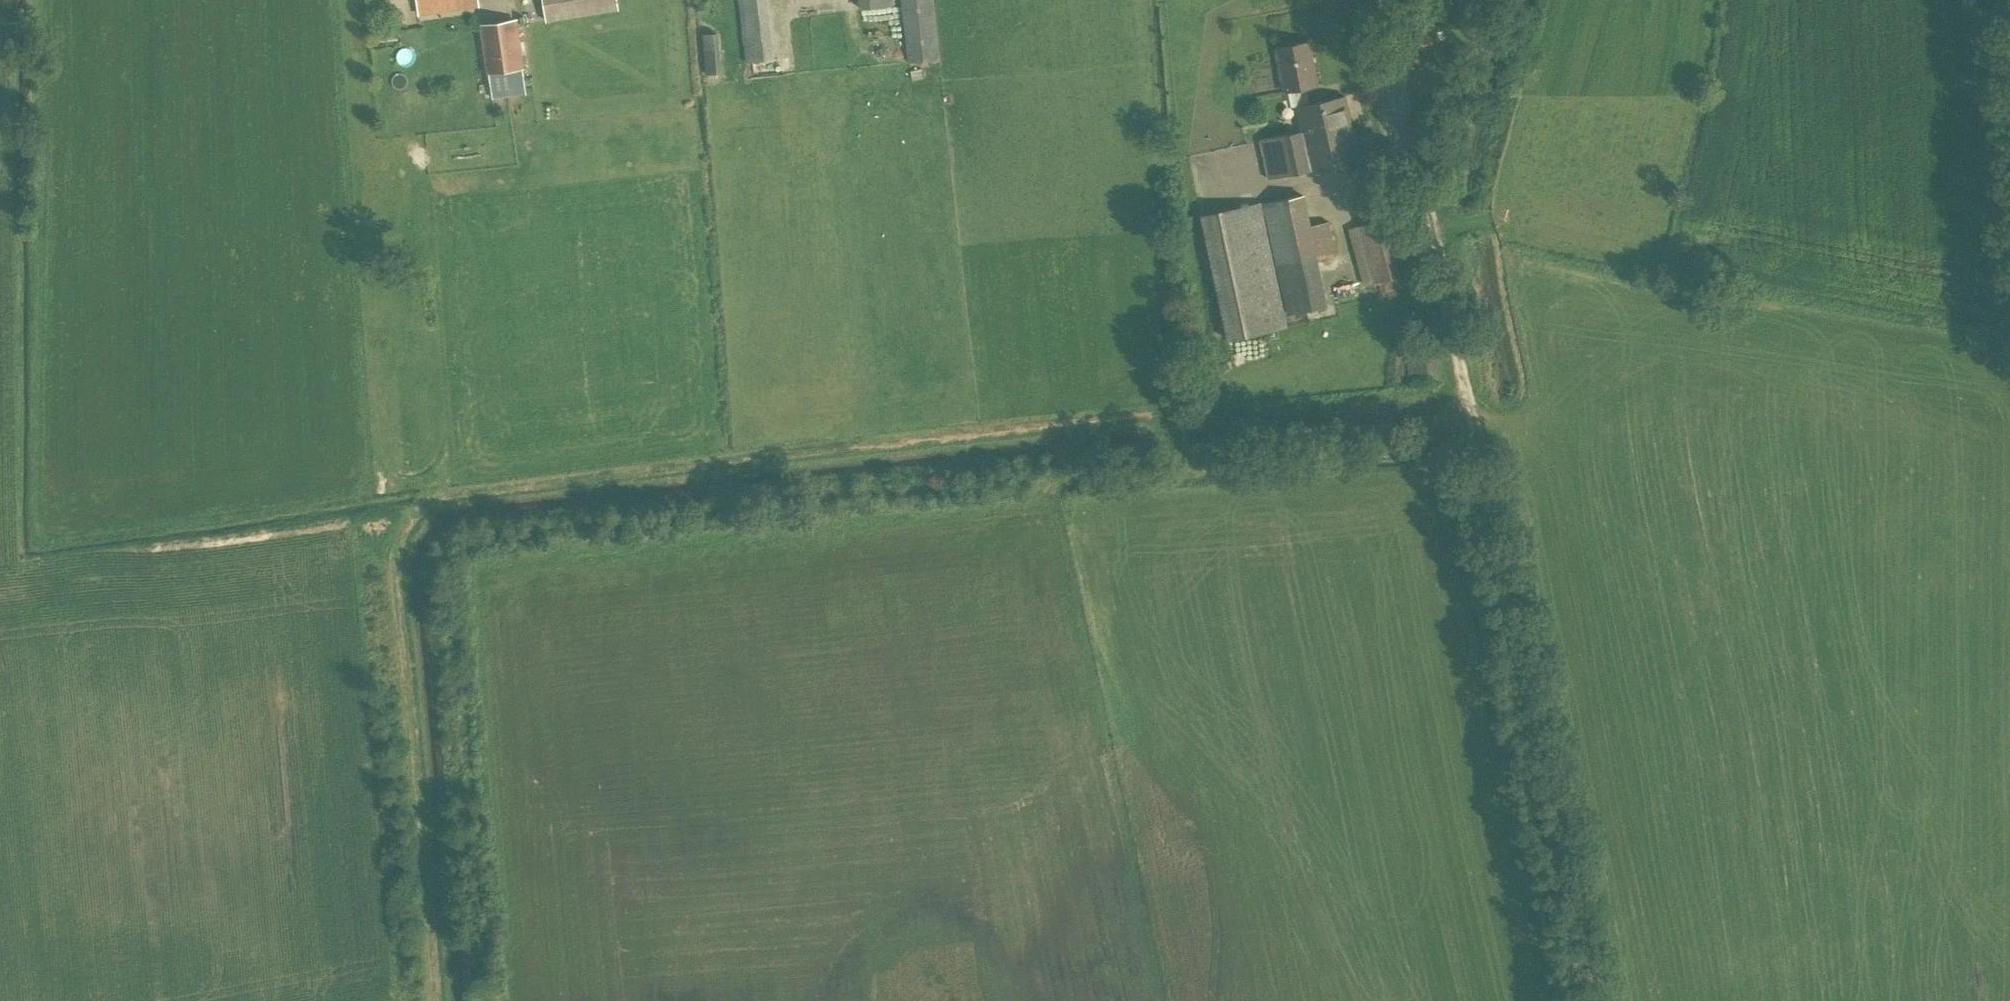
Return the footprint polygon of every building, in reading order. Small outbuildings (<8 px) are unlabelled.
[(619,10),(617,0),(543,0),(547,22),(619,10)] [(747,63),(776,59),(769,0),(739,0),(747,63)] [(860,9),(864,9),(892,6),(893,13),(900,12),(898,0),(859,0),(860,9)] [(941,58),(934,0),(901,0),(909,62),(941,58)] [(526,86),(523,67),(517,20),(481,25),(488,73),(489,73),(492,91),(526,86)] [(1310,103),(1307,87),(1317,85),(1309,42),(1278,47),(1286,91),(1294,89),(1297,106),(1295,106),(1300,132),(1260,140),(1268,179),(1361,161),(1346,95),(1310,103)] [(1311,225),(1305,194),(1263,203),(1288,315),(1328,305),(1318,256),(1337,253),(1330,221),(1311,225)] [(1227,340),(1289,327),(1261,201),(1200,215),(1227,340)] [(1371,283),(1412,273),(1397,215),(1357,226),(1371,283)]
